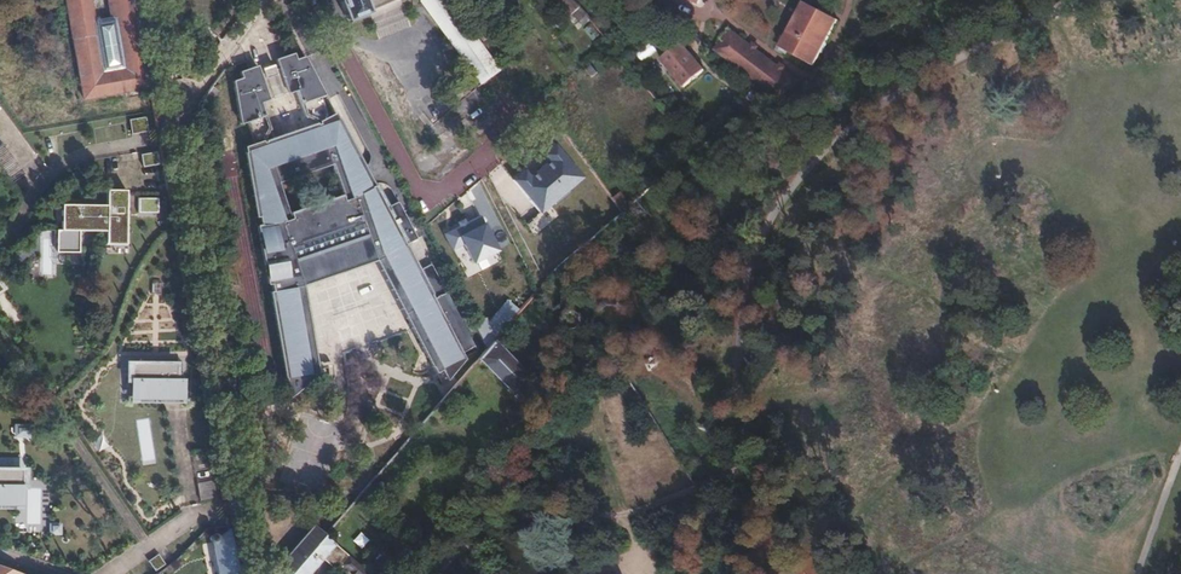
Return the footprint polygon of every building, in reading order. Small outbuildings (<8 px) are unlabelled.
[(83,98),(150,87),(134,0),(106,0),(110,18),(92,21),(89,0),(66,0),(83,98)] [(346,21),(368,13),(363,0),(338,0),(346,21)] [(480,83),(497,70),(446,0),(423,0),(420,2),(480,83)] [(465,0),(455,0),(494,54),(501,48),(465,0)] [(579,8),(573,0),(553,0),(567,17),(579,8)] [(781,50),(812,66),(836,21),(805,5),(781,50)] [(306,11),(316,30),(320,28),(310,8),(306,11)] [(659,59),(683,87),(703,70),(679,42),(659,59)] [(731,60),(783,113),(799,97),(747,44),(731,60)] [(296,67),(295,62),(278,68),(281,77),(276,78),(282,95),(287,94),(287,95),(296,92),(306,118),(308,117),(319,123),(320,125),(263,144),(263,143),(268,131),(270,131),(260,104),(269,101),(268,100),(273,98),(267,81),(263,83),(260,74),(242,80),(245,87),(235,90),(240,126),(246,125),(254,147),(248,150),(247,151),(246,152),(246,154),(246,156),(256,215),(258,215),(262,223),(257,224),(267,281),(270,281),(274,296),(272,297),(289,394),(318,371),(302,282),(378,260),(435,367),(441,364),(446,374),(464,359),(461,353),(474,346),(431,264),(418,271),(404,278),(398,267),(412,260),(405,246),(418,239),(398,201),(390,206),(379,184),(374,186),(336,118),(336,117),(336,116),(335,116),(334,116),(333,116),(332,116),(328,118),(324,103),(327,102),(306,64),(296,67)] [(283,97),(282,95),(276,78),(275,74),(265,77),(267,81),(273,98),(274,100),(283,97)] [(226,84),(217,77),(207,91),(216,97),(226,84)] [(129,135),(143,133),(141,119),(127,121),(129,135)] [(524,170),(512,179),(539,212),(582,178),(555,145),(543,154),(548,160),(529,176),(524,170)] [(140,167),(157,164),(154,153),(138,156),(140,167)] [(104,206),(59,206),(59,230),(55,230),(55,252),(77,252),(77,231),(104,232),(104,245),(123,245),(124,191),(105,191),(104,206)] [(622,213),(630,207),(619,192),(611,198),(622,213)] [(515,211),(524,223),(537,213),(528,201),(515,211)] [(479,214),(443,231),(452,250),(464,244),(472,261),(496,250),(479,214)] [(533,234),(547,225),(540,214),(526,223),(533,234)] [(418,271),(412,260),(398,267),(404,278),(418,271)] [(512,300),(520,308),(533,293),(525,285),(512,300)] [(473,324),(486,349),(492,341),(518,310),(508,300),(487,323),(485,318),(473,324)] [(529,373),(492,341),(486,349),(476,359),(513,391),(529,373)] [(134,397),(179,397),(179,382),(173,382),(173,364),(129,364),(129,380),(135,380),(134,397)] [(12,427),(15,441),(30,438),(28,425),(12,427)] [(13,503),(13,486),(19,486),(19,470),(0,469),(0,503),(13,503)] [(324,535),(327,531),(323,526),(319,531),(314,527),(289,555),(287,553),(273,570),(273,573),(290,573),(324,535)] [(229,529),(214,535),(214,534),(213,534),(213,533),(212,533),(211,533),(210,533),(210,534),(209,534),(208,535),(208,536),(208,537),(208,538),(208,539),(209,539),(209,540),(210,540),(211,540),(211,541),(216,573),(237,573),(229,529)] [(322,559),(336,572),(342,566),(351,573),(368,573),(324,535),(290,573),(310,573),(322,559)] [(148,560),(154,571),(164,565),(159,554),(148,560)] [(764,573),(785,573),(776,560),(761,570),(764,573)]
